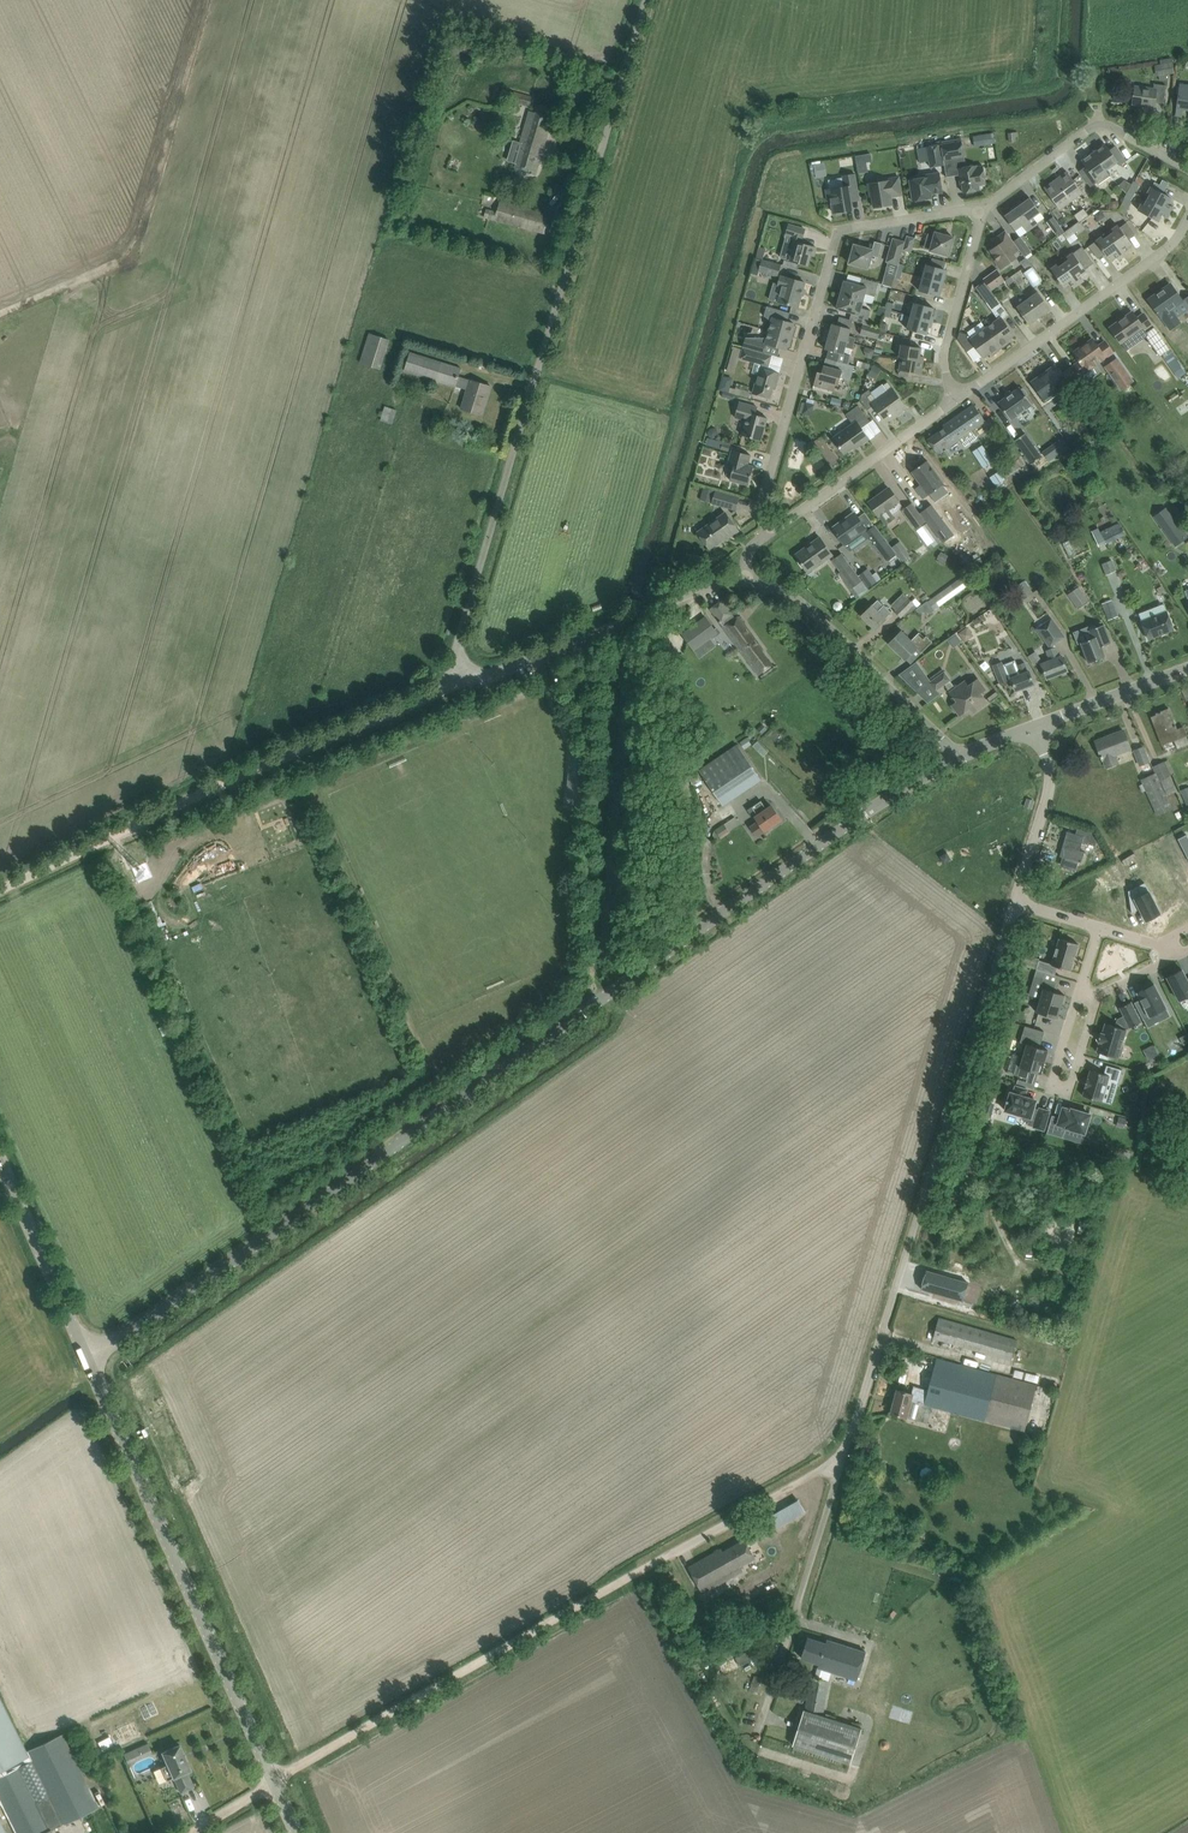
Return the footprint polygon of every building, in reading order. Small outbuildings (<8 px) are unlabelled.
[(1174,73),(1172,62),(1155,65),(1157,76),(1174,73)] [(1164,104),(1166,85),(1154,83),(1154,88),(1135,86),(1132,104),(1155,107),(1155,102),(1164,104)] [(1180,84),(1175,115),(1182,116),(1183,109),(1187,109),(1187,85),(1180,84)] [(509,100),(529,105),(531,97),(511,91),(509,100)] [(547,115),(536,112),(530,111),(520,142),(522,143),(515,168),(536,174),(541,156),(539,155),(541,148),(543,149),(552,118),(547,116),(547,115)] [(994,143),(992,132),(971,136),(973,147),(994,143)] [(964,156),(962,141),(962,140),(941,143),(944,160),(964,156)] [(927,146),(930,167),(945,164),(944,160),(941,143),(927,146)] [(1094,152),(1106,170),(1117,162),(1120,165),(1126,161),(1115,146),(1116,148),(1111,152),(1105,144),(1094,152)] [(1080,171),(1091,186),(1097,181),(1098,183),(1110,175),(1106,170),(1094,152),(1082,161),(1086,166),(1080,171)] [(854,154),(855,172),(866,172),(865,161),(870,161),(870,154),(854,154)] [(822,163),(814,164),(816,178),(825,176),(822,163)] [(986,184),(984,172),(983,165),(977,166),(977,165),(958,168),(960,177),(961,177),(964,193),(980,190),(979,185),(986,184)] [(1067,171),(1056,179),(1071,201),(1083,193),(1067,171)] [(943,192),(941,180),(940,172),(919,176),(920,178),(909,180),(913,201),(932,198),(932,194),(943,192)] [(859,200),(859,196),(855,173),(843,175),(845,187),(827,190),(829,201),(832,200),(834,213),(852,210),(851,202),(859,200)] [(1125,180),(1124,179),(1119,185),(1127,193),(1129,189),(1134,181),(1136,177),(1129,173),(1125,180)] [(902,195),(900,183),(899,177),(878,180),(878,182),(868,184),(870,196),(872,196),(874,207),(892,204),(891,197),(902,195)] [(1071,201),(1056,179),(1044,188),(1060,209),(1071,201)] [(1134,181),(1129,189),(1135,192),(1140,184),(1134,181)] [(1151,194),(1148,200),(1170,212),(1173,207),(1168,204),(1171,198),(1152,187),(1148,193),(1151,194)] [(1125,198),(1130,201),(1135,192),(1129,189),(1127,193),(1125,198)] [(487,209),(485,218),(495,220),(553,236),(558,217),(508,204),(510,198),(502,196),(497,212),(487,209)] [(1030,198),(1018,207),(1033,228),(1038,224),(1045,219),(1030,198)] [(1170,212),(1148,200),(1145,206),(1142,204),(1139,210),(1158,221),(1162,215),(1167,218),(1170,212)] [(1033,228),(1018,207),(1005,216),(1015,229),(1022,224),(1027,231),(1033,228)] [(1079,212),(1084,218),(1088,215),(1084,209),(1079,212)] [(1079,212),(1075,215),(1079,221),(1084,218),(1079,212)] [(1058,237),(1063,233),(1065,232),(1054,216),(1047,221),(1058,237)] [(1071,228),(1075,233),(1082,227),(1079,222),(1071,228)] [(1109,235),(1124,256),(1129,253),(1125,248),(1131,243),(1128,239),(1135,234),(1127,223),(1120,227),(1118,225),(1112,229),(1114,232),(1109,235)] [(817,247),(813,246),(800,243),(801,238),(803,238),(805,229),(789,225),(786,234),(793,236),(790,246),(794,247),(790,260),(808,265),(811,255),(814,256),(817,247)] [(1063,233),(1067,238),(1075,233),(1071,228),(1065,232),(1063,233)] [(998,245),(991,250),(997,259),(995,261),(1001,269),(1016,258),(1014,254),(1019,249),(1014,242),(1014,241),(1006,231),(994,239),(998,245)] [(933,242),(931,250),(949,255),(954,237),(935,232),(935,235),(928,233),(926,240),(933,242)] [(907,235),(905,242),(903,250),(911,253),(915,238),(907,235)] [(1124,256),(1109,235),(1104,239),(1102,237),(1096,241),(1109,259),(1115,254),(1120,260),(1124,256)] [(1032,252),(1020,236),(1014,241),(1014,242),(1019,249),(1025,257),(1032,252)] [(887,262),(898,265),(900,259),(903,250),(905,242),(893,238),(887,262)] [(878,257),(879,255),(882,243),(875,241),(872,249),(854,244),(852,252),(850,253),(848,260),(850,261),(849,263),(869,269),(872,256),(878,257)] [(1069,260),(1064,263),(1079,284),(1084,281),(1080,275),(1086,271),(1084,269),(1093,263),(1082,246),(1067,257),(1069,260)] [(761,259),(763,249),(757,247),(755,258),(761,259)] [(1028,259),(1037,271),(1044,266),(1035,254),(1028,259)] [(781,265),(755,258),(751,273),(758,275),(759,270),(778,276),(781,265)] [(932,258),(930,265),(945,269),(946,262),(932,258)] [(1079,284),(1064,263),(1059,267),(1057,264),(1051,268),(1064,287),(1070,282),(1074,288),(1079,284)] [(927,264),(923,277),(943,283),(945,275),(943,274),(945,269),(930,265),(927,264)] [(1027,271),(1023,273),(1033,287),(1043,280),(1033,266),(1027,271)] [(997,268),(983,279),(985,281),(991,290),(1006,280),(997,268)] [(805,282),(793,279),(786,277),(785,278),(781,276),(778,285),(783,286),(779,302),(798,307),(805,282)] [(884,279),(882,284),(892,287),(895,277),(889,276),(884,279)] [(923,277),(919,291),(937,296),(939,291),(941,291),(943,283),(923,277)] [(840,294),(864,301),(865,294),(875,297),(879,283),(861,278),(860,285),(844,281),(843,287),(840,287),(838,294),(840,294)] [(976,288),(987,302),(995,296),(985,281),(976,288)] [(1182,301),(1177,294),(1170,284),(1161,291),(1163,292),(1151,301),(1150,299),(1149,299),(1161,316),(1182,301)] [(1027,299),(1040,316),(1050,309),(1038,292),(1027,299)] [(863,323),(867,324),(871,310),(862,308),(864,301),(840,294),(838,294),(836,301),(838,302),(836,308),(852,313),(850,319),(863,323)] [(1017,307),(1029,324),(1040,316),(1027,299),(1017,307)] [(915,302),(911,316),(933,322),(934,316),(932,315),(934,308),(915,302)] [(772,321),(769,330),(792,337),(794,327),(793,327),(794,323),(774,317),(776,309),(767,306),(764,316),(772,321)] [(1152,325),(1143,313),(1137,318),(1132,311),(1110,327),(1121,343),(1143,327),(1145,330),(1152,325)] [(911,316),(907,329),(926,334),(929,327),(931,327),(933,322),(911,316)] [(1009,342),(1007,340),(1014,335),(1001,317),(986,328),(1000,348),(1009,342)] [(824,335),(854,343),(856,337),(849,336),(851,329),(832,323),(830,330),(826,329),(824,335)] [(881,328),(867,324),(863,323),(860,334),(878,339),(881,328)] [(1145,334),(1160,355),(1170,348),(1155,327),(1145,334)] [(1000,348),(986,328),(972,338),(969,334),(959,332),(958,338),(967,351),(975,346),(983,357),(990,352),(992,354),(1000,348)] [(769,330),(767,338),(746,337),(743,347),(764,352),(766,344),(786,349),(788,345),(789,346),(792,337),(769,330)] [(360,363),(381,369),(389,339),(369,333),(360,363)] [(827,358),(836,361),(849,364),(851,355),(844,353),(846,347),(853,349),(854,343),(824,335),(822,341),(827,342),(825,349),(830,350),(827,358)] [(1113,352),(1105,341),(1098,346),(1093,339),(1086,344),(1087,344),(1075,353),(1074,352),(1074,353),(1080,361),(1076,364),(1083,374),(1100,362),(1113,352)] [(899,357),(901,357),(923,361),(924,357),(920,356),(921,348),(910,346),(910,341),(902,340),(899,357)] [(740,358),(769,366),(772,356),(743,348),(740,358)] [(462,368),(411,352),(405,371),(456,387),(456,386),(459,376),(462,368)] [(1165,356),(1177,373),(1183,369),(1172,352),(1165,356)] [(901,357),(899,374),(907,376),(907,371),(921,374),(923,361),(901,357)] [(1117,357),(1104,367),(1121,391),(1134,381),(1117,357)] [(836,361),(834,368),(824,365),(822,372),(818,371),(814,385),(834,391),(836,384),(839,385),(841,377),(850,380),(854,366),(849,364),(836,361)] [(875,377),(879,368),(871,365),(867,374),(875,377)] [(1033,382),(1044,398),(1066,382),(1071,388),(1078,383),(1068,369),(1061,374),(1055,366),(1045,373),(1046,374),(1034,382),(1033,381),(1033,382)] [(780,373),(768,370),(760,368),(753,393),(770,398),(775,381),(777,382),(780,373)] [(491,386),(459,376),(456,386),(467,390),(462,409),(482,415),(491,386)] [(888,391),(882,395),(897,416),(904,411),(903,410),(907,407),(892,387),(888,382),(883,385),(888,391)] [(1020,387),(999,402),(1011,420),(1033,405),(1027,396),(1028,395),(1028,393),(1024,388),(1023,388),(1022,389),(1020,387)] [(897,416),(882,395),(876,399),(869,389),(861,395),(861,399),(868,409),(873,405),(886,422),(890,420),(890,421),(897,416)] [(1187,425),(1187,399),(1172,412),(1185,428),(1187,425)] [(1075,405),(1082,414),(1089,409),(1081,400),(1075,405)] [(735,417),(746,420),(742,435),(761,440),(766,423),(764,423),(765,417),(755,414),(757,407),(740,402),(735,417)] [(986,422),(981,414),(974,404),(943,426),(945,428),(928,440),(937,454),(960,438),(965,446),(977,439),(972,431),(986,422)] [(870,422),(858,405),(846,414),(853,422),(833,437),(844,453),(859,443),(860,445),(869,438),(861,428),(870,422)] [(381,420),(392,424),(397,410),(386,406),(381,420)] [(1031,464),(1042,456),(1025,433),(1015,441),(1031,464)] [(982,445),(973,451),(983,467),(993,461),(982,445)] [(1083,451),(1087,456),(1092,452),(1088,447),(1083,451)] [(730,480),(749,485),(754,466),(748,465),(751,455),(732,450),(728,463),(734,465),(730,480)] [(927,461),(911,473),(920,485),(914,489),(921,500),(943,484),(927,461)] [(1000,471),(990,477),(996,486),(1005,479),(1000,471)] [(704,488),(702,495),(714,498),(715,491),(704,488)] [(889,488),(869,502),(879,516),(880,515),(886,524),(895,518),(893,515),(899,511),(902,505),(889,488)] [(712,503),(736,509),(739,498),(715,491),(714,498),(712,503)] [(925,521),(912,504),(903,510),(916,528),(925,521)] [(932,504),(920,512),(943,542),(954,534),(932,504)] [(1166,508),(1154,517),(1167,536),(1174,546),(1184,539),(1177,529),(1180,527),(1166,508)] [(842,521),(833,528),(840,538),(845,545),(850,551),(851,551),(867,539),(870,537),(885,559),(887,559),(895,553),(865,512),(858,517),(855,514),(843,523),(842,521)] [(738,530),(731,521),(726,513),(698,532),(710,548),(726,536),(728,538),(738,530)] [(928,549),(940,541),(926,522),(915,530),(928,549)] [(1101,533),(1098,528),(1092,531),(1099,547),(1124,535),(1119,524),(1101,533)] [(795,555),(808,572),(832,555),(820,537),(795,555)] [(839,573),(856,597),(868,590),(843,553),(833,560),(841,572),(839,573)] [(1101,564),(1106,575),(1116,571),(1111,560),(1101,564)] [(876,572),(864,581),(869,587),(881,578),(876,572)] [(940,606),(937,602),(970,578),(966,573),(927,601),(931,606),(934,610),(940,606)] [(1014,588),(1021,597),(1032,589),(1025,580),(1014,588)] [(1072,589),(1069,591),(1070,592),(1076,600),(1078,598),(1084,605),(1089,601),(1079,586),(1078,586),(1077,585),(1072,589)] [(896,609),(904,616),(915,604),(907,597),(896,609)] [(720,623),(721,622),(724,626),(723,627),(759,675),(772,665),(762,651),(763,650),(738,616),(736,618),(732,614),(734,613),(724,599),(710,609),(720,623)] [(883,605),(877,600),(862,615),(876,629),(886,619),(891,613),(883,605)] [(1102,604),(1106,612),(1111,610),(1107,602),(1102,604)] [(1174,629),(1169,618),(1167,611),(1141,621),(1148,639),(1174,629)] [(706,616),(682,634),(694,650),(711,638),(718,633),(706,616)] [(1052,619),(1037,629),(1050,647),(1054,643),(1064,636),(1052,619)] [(1087,627),(1073,632),(1077,644),(1081,643),(1089,662),(1105,656),(1101,646),(1111,642),(1104,624),(1102,625),(1088,630),(1087,627)] [(967,627),(958,633),(965,642),(971,638),(972,633),(967,627)] [(890,643),(905,659),(918,646),(923,651),(932,642),(927,636),(925,638),(920,633),(911,641),(902,631),(890,643)] [(946,640),(951,647),(958,642),(953,635),(946,640)] [(1042,664),(1047,678),(1067,670),(1062,656),(1060,657),(1056,648),(1050,650),(1047,651),(1051,661),(1042,664)] [(999,683),(1009,680),(1008,679),(1011,678),(1016,690),(1034,683),(1029,671),(1028,672),(1024,663),(1017,665),(1015,660),(1003,665),(1002,662),(993,665),(999,683)] [(944,671),(930,682),(936,689),(944,683),(949,679),(950,679),(944,671)] [(950,691),(950,692),(957,701),(952,705),(960,715),(974,705),(978,710),(988,702),(981,692),(986,689),(978,679),(969,686),(965,681),(956,688),(950,691)] [(1174,740),(1177,748),(1187,744),(1187,740),(1186,736),(1187,735),(1184,727),(1177,729),(1169,708),(1156,713),(1159,721),(1154,723),(1162,745),(1174,740)] [(1131,749),(1128,741),(1124,730),(1095,741),(1103,759),(1106,767),(1119,763),(1116,755),(1131,749)] [(699,770),(723,806),(761,780),(737,744),(699,770)] [(1134,750),(1140,766),(1149,762),(1143,747),(1134,750)] [(1163,761),(1153,765),(1167,794),(1177,790),(1163,761)] [(1156,772),(1141,779),(1143,784),(1139,785),(1142,791),(1145,790),(1157,815),(1172,808),(1166,795),(1166,794),(1156,772)] [(781,819),(774,809),(772,806),(767,809),(761,801),(754,806),(759,815),(756,817),(759,821),(751,827),(757,835),(781,819)] [(1092,833),(1089,832),(1078,828),(1076,834),(1067,831),(1060,856),(1081,862),(1084,851),(1080,850),(1082,842),(1089,844),(1092,833)] [(1178,839),(1187,858),(1187,837),(1187,835),(1187,834),(1186,835),(1178,839)] [(128,878),(134,886),(141,880),(136,873),(128,878)] [(1160,913),(1145,883),(1129,891),(1132,912),(1134,911),(1134,910),(1139,908),(1139,909),(1140,908),(1146,920),(1160,913)] [(1057,966),(1071,970),(1079,944),(1060,938),(1052,964),(1039,960),(1037,969),(1053,974),(1055,974),(1057,966)] [(1037,1000),(1040,1001),(1040,1000),(1061,1006),(1065,995),(1054,991),(1056,983),(1050,981),(1053,974),(1037,969),(1034,977),(1043,979),(1037,1000)] [(1182,969),(1167,977),(1179,1001),(1187,996),(1187,997),(1187,981),(1182,969)] [(1140,998),(1134,1001),(1142,1018),(1165,1006),(1153,982),(1151,983),(1151,982),(1144,985),(1144,987),(1137,991),(1140,998)] [(1040,1000),(1040,1001),(1037,1012),(1058,1018),(1061,1006),(1040,1000)] [(1131,1002),(1120,1007),(1130,1027),(1141,1022),(1131,1002)] [(1100,1042),(1097,1051),(1118,1057),(1119,1055),(1121,1056),(1124,1046),(1121,1046),(1126,1029),(1106,1023),(1103,1033),(1101,1032),(1098,1041),(1100,1042)] [(1179,1038),(1183,1045),(1187,1042),(1187,1035),(1187,1033),(1179,1038)] [(1020,1054),(1044,1062),(1048,1050),(1037,1047),(1039,1038),(1023,1034),(1020,1042),(1024,1043),(1020,1054)] [(1014,1074),(1028,1078),(1030,1070),(1041,1073),(1044,1062),(1020,1054),(1014,1074)] [(1083,1095),(1102,1101),(1107,1081),(1118,1085),(1122,1070),(1107,1065),(1104,1074),(1091,1070),(1088,1079),(1087,1078),(1085,1086),(1086,1087),(1083,1095)] [(1035,1127),(1044,1130),(1050,1111),(1039,1108),(1039,1110),(1034,1109),(1037,1100),(1025,1096),(1027,1089),(1016,1086),(1014,1093),(1011,1092),(1009,1100),(1008,1100),(1007,1102),(1008,1102),(1006,1110),(1024,1116),(1024,1118),(1031,1121),(1030,1124),(1035,1126),(1035,1127)] [(1051,1118),(1047,1133),(1063,1137),(1066,1127),(1085,1133),(1090,1114),(1077,1110),(1077,1112),(1063,1107),(1059,1120),(1051,1118)] [(1177,1171),(1187,1172),(1187,1153),(1179,1152),(1177,1171)] [(927,1270),(921,1289),(963,1301),(963,1299),(968,1283),(968,1282),(927,1270)] [(1017,1340),(951,1321),(939,1317),(933,1337),(1011,1360),(1017,1340)] [(993,1367),(1006,1371),(1010,1361),(996,1356),(993,1367)] [(994,1378),(936,1363),(929,1390),(925,1404),(1025,1431),(1037,1385),(995,1373),(994,1378)] [(925,1404),(929,1390),(914,1386),(912,1393),(898,1390),(891,1413),(907,1417),(911,1400),(925,1404)] [(788,1506),(780,1510),(772,1515),(779,1526),(805,1511),(798,1500),(788,1506)] [(755,1557),(751,1550),(745,1540),(723,1552),(721,1549),(689,1567),(703,1593),(743,1570),(740,1565),(755,1557)] [(866,1652),(839,1643),(827,1639),(826,1643),(808,1637),(801,1657),(820,1663),(818,1667),(857,1679),(866,1652)] [(735,1658),(740,1666),(761,1655),(756,1646),(746,1652),(735,1658)] [(749,1691),(757,1694),(762,1677),(755,1675),(749,1691)] [(806,1708),(824,1712),(830,1680),(812,1677),(806,1708)] [(29,1755),(0,1696),(0,1769),(29,1755)] [(793,1745),(851,1763),(862,1728),(804,1710),(793,1745)] [(51,1830),(98,1807),(62,1733),(27,1750),(32,1760),(0,1775),(0,1802),(15,1832),(52,1832),(51,1830)] [(102,1751),(113,1744),(108,1735),(97,1741),(102,1751)] [(125,1763),(149,1752),(144,1742),(120,1753),(125,1763)] [(183,1753),(179,1744),(162,1752),(167,1764),(161,1767),(167,1780),(174,1777),(181,1793),(194,1787),(187,1771),(191,1770),(186,1760),(187,1760),(184,1753),(183,1753)]
